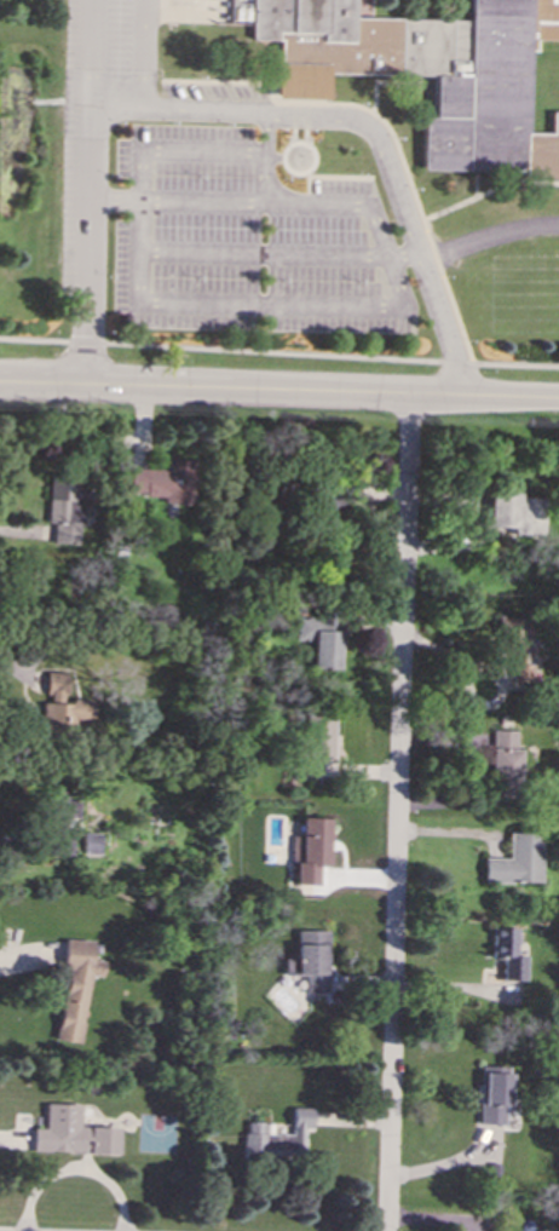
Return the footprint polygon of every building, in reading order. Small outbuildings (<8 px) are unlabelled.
[(552,111),(558,112),(558,177),(525,177),(525,171),(467,169),(423,169),(423,166),(422,166),(423,120),(425,120),(425,116),(436,117),(437,75),(400,75),(329,73),(329,98),(277,98),(277,63),(281,63),(281,40),(278,40),(255,39),(253,38),(254,0),(355,0),(355,17),(402,17),(453,19),(471,19),(471,0),(558,0),(558,39),(537,39),(537,51),(530,50),(529,134),(552,134),(552,111)] [(128,467),(127,499),(192,501),(194,460),(165,459),(163,468),(128,467)] [(52,543),(74,545),(75,531),(77,531),(77,523),(83,523),(85,476),(48,474),(47,523),(53,523),(52,543)] [(488,495),(489,516),(480,516),(480,537),(542,536),(541,495),(488,495)] [(340,669),(341,619),(296,617),(295,640),(312,640),(311,668),(340,669)] [(528,619),(499,619),(500,648),(512,648),(512,684),(536,683),(536,661),(528,661),(528,619)] [(67,672),(46,672),(46,703),(42,703),(42,731),(91,731),(91,698),(65,698),(67,672)] [(519,730),(491,730),(490,796),(518,796),(519,730)] [(76,818),(77,792),(47,792),(47,818),(76,818)] [(329,865),(330,818),(301,817),(301,836),(292,835),(290,863),(295,863),(295,884),(318,885),(318,865),(329,865)] [(69,856),(70,824),(46,823),(45,855),(69,856)] [(82,855),(100,855),(100,833),(83,833),(82,855)] [(540,882),(541,833),(508,833),(507,858),(483,858),(483,882),(540,882)] [(501,979),(520,980),(521,955),(514,955),(514,928),(491,927),(490,957),(501,957),(501,979)] [(327,931),(294,930),(294,959),(283,959),(282,974),(304,976),(304,993),(327,993),(327,931)] [(91,940),(63,938),(59,972),(63,972),(57,1040),(81,1042),(87,974),(100,976),(102,960),(90,960),(91,940)] [(479,1123),(506,1124),(506,1066),(480,1065),(479,1123)] [(119,1127),(79,1126),(79,1104),(44,1104),(44,1128),(30,1128),(30,1152),(117,1154),(119,1127)]
